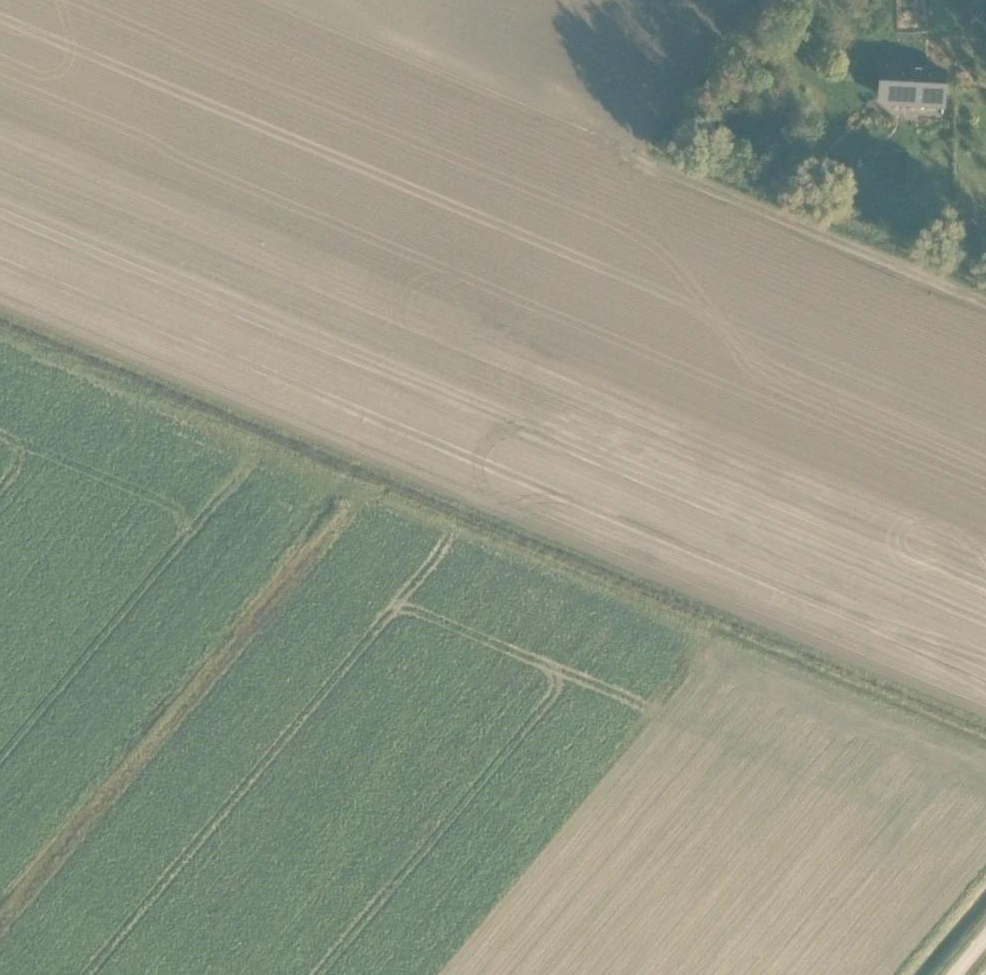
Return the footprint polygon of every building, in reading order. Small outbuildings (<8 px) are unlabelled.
[(975,13),(985,23),(985,2),(975,13)] [(881,69),(896,69),(894,105),(942,107),(941,115),(943,115),(945,74),(913,72),(914,68),(881,67),(881,69)]
